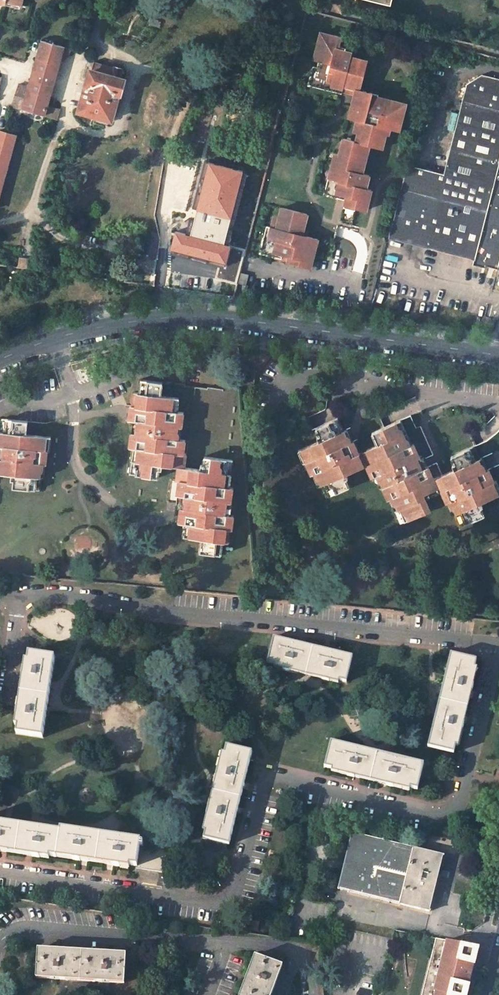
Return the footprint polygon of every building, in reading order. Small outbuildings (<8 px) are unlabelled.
[(381,147),(387,127),(394,129),(397,117),(402,118),(406,103),(391,99),(389,103),(384,101),(377,100),(378,94),(360,89),(368,61),(351,56),(352,52),(339,49),(342,38),(321,32),(317,48),(322,49),(319,60),(323,61),(321,67),(318,66),(313,65),(309,84),(330,90),(332,84),(343,87),(344,85),(356,88),(355,93),(349,117),(361,120),(356,141),(344,138),(336,167),(333,178),(328,177),(324,193),(338,197),(339,193),(347,195),(346,199),(345,202),(355,205),(355,207),(365,210),(371,189),(366,188),(362,187),(364,181),(367,181),(369,174),(362,172),(358,171),(361,163),(364,164),(369,144),(381,147)] [(48,105),(62,53),(64,46),(42,40),(34,71),(30,85),(23,109),(46,115),(48,105)] [(317,48),(314,59),(319,60),(322,49),(317,48)] [(90,72),(79,111),(100,117),(99,120),(107,122),(108,119),(110,120),(118,93),(119,94),(124,78),(123,78),(125,70),(94,62),(91,72),(90,72)] [(481,75),(466,85),(462,101),(498,110),(498,79),(481,75)] [(23,109),(30,85),(26,84),(26,85),(18,83),(12,106),(23,109)] [(343,87),(332,84),(330,90),(341,92),(342,93),(342,90),(343,87)] [(342,90),(355,93),(356,88),(344,85),(343,87),(342,90)] [(474,260),(498,163),(498,162),(498,110),(462,101),(444,173),(420,167),(406,164),(387,238),(474,260)] [(60,109),(48,105),(46,115),(58,118),(60,109)] [(16,135),(0,131),(0,195),(16,135)] [(243,171),(209,162),(197,209),(231,218),(243,171)] [(498,163),(474,260),(473,265),(483,267),(482,273),(484,273),(486,266),(498,269),(498,267),(498,163)] [(310,248),(313,237),(303,235),(308,214),(282,208),(277,228),(272,227),(269,241),(263,239),(260,253),(275,256),(276,253),(288,256),(288,258),(295,260),(294,264),(311,268),(316,250),(310,248)] [(224,244),(231,218),(197,209),(190,235),(224,244)] [(267,226),(263,239),(269,241),(272,227),(267,226)] [(230,245),(224,244),(190,235),(176,231),(171,248),(226,262),(230,245)] [(316,250),(319,239),(313,237),(310,248),(316,250)] [(245,249),(230,245),(226,262),(224,267),(218,266),(215,278),(236,283),(245,249)] [(19,258),(18,267),(30,268),(32,259),(19,258)] [(248,276),(240,273),(237,284),(245,286),(248,276)] [(246,369),(243,384),(254,385),(257,370),(246,369)] [(133,447),(130,472),(158,477),(160,464),(177,466),(175,479),(179,480),(178,488),(177,494),(183,495),(179,521),(186,522),(185,535),(202,538),(200,551),(221,554),(222,541),(229,542),(230,528),(232,529),(234,515),(230,514),(232,502),(230,502),(232,488),(230,487),(233,460),(205,456),(204,470),(184,467),(186,454),(183,453),(185,439),(180,439),(181,426),(182,426),(184,412),(177,411),(179,398),(161,395),(163,382),(142,380),(141,393),(134,392),(133,405),(131,404),(130,411),(130,418),(134,419),(130,446),(133,447)] [(381,488),(383,487),(388,499),(391,498),(402,522),(431,510),(425,497),(444,490),(449,501),(450,501),(455,513),(459,512),(464,524),(486,515),(483,507),(485,506),(483,501),(498,494),(498,483),(498,480),(496,481),(490,469),(489,470),(486,463),(484,457),(480,458),(475,446),(453,456),(457,464),(454,465),(456,469),(436,478),(431,466),(427,467),(425,462),(422,455),(420,456),(414,444),(413,444),(402,420),(372,433),(378,445),(361,452),(356,440),(353,441),(350,435),(347,428),(344,430),(339,418),(317,427),(321,435),(318,437),(320,441),(300,450),(306,463),(308,462),(313,474),(315,474),(320,485),(322,484),(328,496),(350,486),(346,479),(349,477),(347,473),(368,464),(373,477),(376,475),(381,488)] [(12,474),(12,480),(14,480),(14,487),(41,490),(43,478),(45,478),(46,464),(47,464),(49,450),(50,450),(51,437),(26,434),(27,421),(2,419),(1,432),(0,432),(0,473),(12,474)] [(352,656),(274,637),(268,662),(275,664),(274,667),(338,683),(339,680),(346,681),(352,656)] [(18,725),(17,732),(43,736),(55,657),(29,653),(28,660),(25,659),(15,725),(18,725)] [(451,654),(428,745),(453,752),(455,745),(458,746),(478,668),(474,668),(476,660),(451,654)] [(423,764),(331,741),(325,766),(332,768),(331,770),(409,790),(410,787),(417,789),(423,764)] [(204,837),(229,843),(252,752),(227,745),(225,753),(222,751),(203,830),(206,830),(204,837)] [(169,845),(140,841),(140,840),(61,828),(61,831),(0,821),(0,850),(49,858),(50,855),(129,867),(129,864),(137,865),(136,867),(165,872),(169,845)] [(352,832),(338,888),(429,911),(443,855),(352,832)] [(260,931),(261,924),(245,922),(244,929),(260,931)] [(468,984),(467,983),(469,977),(470,977),(471,973),(470,970),(469,969),(468,968),(469,962),(473,963),(474,958),(461,955),(464,943),(435,937),(420,994),(465,994),(468,984)] [(474,958),(477,946),(464,943),(461,955),(474,958)] [(38,948),(37,977),(124,982),(126,953),(38,948)] [(282,964),(255,954),(240,994),(270,994),(282,964)]
